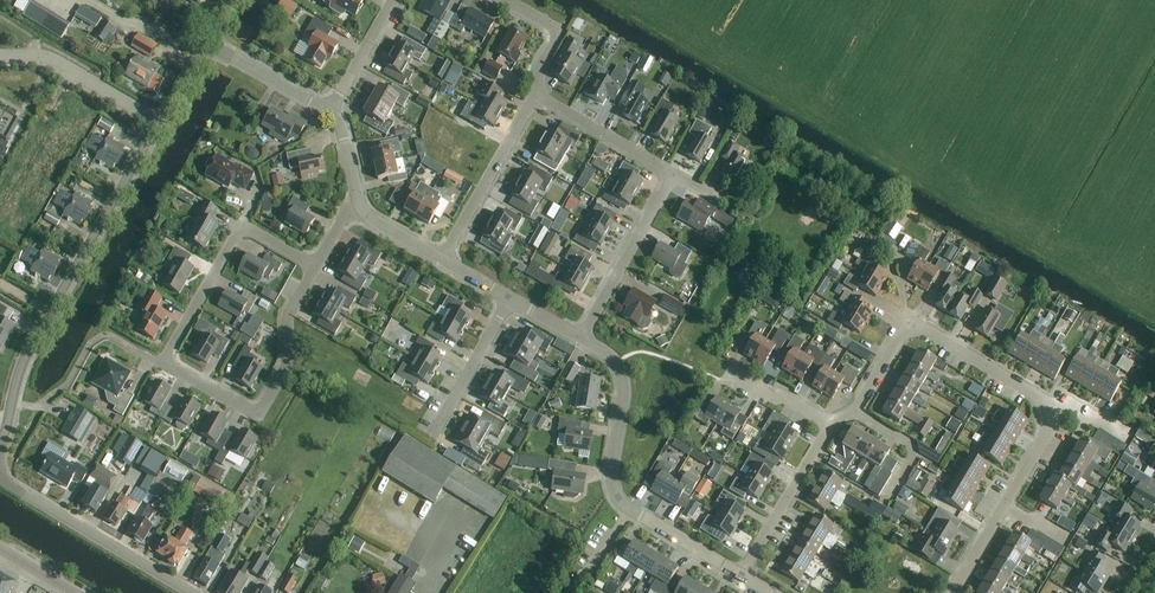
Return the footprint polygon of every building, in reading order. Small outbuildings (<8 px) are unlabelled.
[(24,13),(29,4),(23,0),(18,0),(14,7),(24,13)] [(277,9),(285,14),(291,2),(287,0),(282,0),(277,9)] [(330,2),(331,3),(330,6),(331,9),(341,15),(344,14),(346,11),(355,16),(364,0),(331,0),(330,2)] [(439,20),(450,0),(428,0),(428,1),(426,0),(425,0),(420,9),(435,18),(427,33),(441,41),(449,26),(442,22),(442,21),(439,20)] [(457,14),(450,26),(462,33),(465,27),(485,38),(494,22),(470,9),(465,18),(457,14)] [(333,29),(314,18),(305,33),(314,38),(309,47),(311,48),(305,59),(321,68),(327,57),(330,59),(339,44),(328,38),(333,29)] [(95,36),(104,42),(106,39),(113,43),(120,31),(105,21),(95,36)] [(519,54),(528,39),(510,29),(497,53),(501,55),(496,64),(490,61),(483,73),(496,80),(503,68),(501,67),(506,58),(516,63),(521,55),(519,54)] [(389,39),(403,44),(406,37),(391,32),(389,39)] [(139,34),(131,47),(150,58),(158,45),(139,34)] [(570,38),(566,45),(557,60),(564,63),(556,77),(570,85),(577,74),(583,78),(589,68),(573,59),(581,44),(583,40),(573,34),(571,38),(570,38)] [(591,37),(586,50),(594,53),(599,39),(591,37)] [(390,54),(409,64),(413,58),(420,62),(426,50),(407,39),(404,45),(397,42),(390,54)] [(428,47),(435,51),(439,43),(432,39),(428,47)] [(156,75),(158,72),(160,68),(137,54),(125,76),(149,89),(149,88),(154,91),(156,88),(159,90),(164,80),(156,75)] [(409,64),(390,54),(384,66),(390,69),(386,75),(403,85),(407,79),(409,80),(413,74),(406,71),(409,64)] [(636,66),(641,58),(633,54),(629,61),(636,66)] [(435,76),(442,80),(451,63),(444,59),(435,76)] [(646,73),(651,65),(644,61),(639,70),(646,73)] [(421,63),(413,79),(422,84),(430,67),(421,63)] [(618,65),(609,80),(600,75),(588,96),(597,101),(598,101),(603,104),(608,96),(615,100),(627,80),(626,70),(618,65)] [(450,71),(444,82),(451,86),(457,75),(450,71)] [(439,84),(432,80),(429,86),(436,90),(439,84)] [(507,104),(499,99),(503,92),(485,82),(478,95),(485,99),(482,105),(501,116),(507,104)] [(633,82),(623,98),(620,105),(621,108),(625,110),(622,115),(636,123),(644,109),(648,111),(651,105),(649,103),(640,98),(645,89),(633,82)] [(371,100),(391,111),(395,103),(403,108),(410,95),(398,88),(394,95),(379,86),(371,100)] [(442,86),(439,92),(445,95),(448,89),(442,86)] [(419,97),(416,103),(427,109),(431,104),(419,97)] [(391,111),(371,100),(364,113),(378,121),(374,128),(387,136),(394,123),(387,119),(391,111)] [(655,114),(660,117),(651,134),(665,143),(678,119),(670,114),(674,107),(663,100),(655,114)] [(705,102),(696,116),(704,121),(712,106),(705,102)] [(501,116),(482,105),(478,111),(474,109),(467,121),(484,130),(488,124),(494,127),(501,116)] [(298,139),(307,123),(290,114),(287,120),(281,116),(282,115),(272,109),(263,126),(263,127),(264,125),(273,130),(270,135),(285,144),(287,140),(289,141),(295,138),(298,139)] [(0,126),(0,139),(2,140),(0,143),(0,145),(6,149),(9,144),(7,143),(18,122),(6,115),(0,126)] [(102,118),(98,126),(110,134),(115,126),(102,118)] [(706,139),(712,128),(697,120),(689,133),(696,137),(686,154),(701,163),(712,142),(706,139)] [(549,128),(542,140),(561,151),(564,144),(573,149),(582,135),(562,124),(557,133),(549,128)] [(734,142),(741,129),(735,126),(728,139),(734,142)] [(396,137),(406,135),(404,128),(394,130),(396,137)] [(89,141),(121,159),(123,152),(126,147),(118,143),(119,142),(115,139),(113,140),(108,137),(105,142),(93,135),(89,141)] [(375,166),(394,161),(393,154),(401,152),(398,139),(384,142),(386,149),(372,152),(375,166)] [(89,141),(89,142),(86,140),(83,145),(86,147),(86,148),(98,155),(95,160),(101,163),(100,165),(105,166),(105,165),(113,170),(115,165),(121,159),(89,141)] [(535,152),(537,153),(533,160),(555,172),(562,160),(557,157),(561,151),(542,140),(535,152)] [(594,153),(600,156),(606,154),(609,148),(600,143),(594,153)] [(736,183),(748,162),(736,155),(739,149),(729,143),(721,157),(728,161),(720,174),(736,183)] [(592,165),(597,156),(580,147),(575,155),(592,165)] [(313,159),(312,156),(311,149),(287,154),(288,162),(293,160),(295,169),(300,168),(302,179),(317,176),(316,173),(325,171),(322,157),(313,159)] [(237,169),(228,164),(229,162),(217,155),(214,162),(211,160),(209,161),(206,166),(206,168),(209,170),(205,176),(220,184),(222,183),(229,187),(231,182),(244,189),(253,173),(239,165),(237,169)] [(277,155),(259,159),(263,178),(281,174),(277,155)] [(84,162),(76,157),(72,165),(79,170),(84,162)] [(427,157),(423,164),(429,167),(433,160),(427,157)] [(603,162),(597,159),(593,166),(599,169),(603,162)] [(396,169),(394,161),(375,166),(378,180),(392,177),(394,183),(407,180),(404,167),(396,169)] [(624,162),(617,174),(621,177),(618,183),(637,194),(643,182),(637,178),(641,172),(624,162)] [(524,171),(517,183),(536,194),(540,188),(546,191),(553,178),(531,165),(527,173),(524,171)] [(462,186),(465,179),(448,170),(445,176),(462,186)] [(281,174),(272,177),(275,188),(284,186),(281,174)] [(588,183),(580,179),(576,185),(587,191),(591,185),(588,183)] [(607,192),(603,199),(620,208),(624,202),(630,206),(637,194),(618,183),(613,180),(607,192)] [(417,218),(433,190),(421,183),(419,186),(413,182),(406,195),(412,198),(405,210),(417,218)] [(511,195),(514,197),(509,204),(531,216),(538,203),(533,200),(536,194),(517,183),(511,195)] [(180,189),(176,196),(185,201),(189,193),(180,189)] [(440,194),(433,190),(417,218),(429,225),(436,213),(442,216),(450,203),(439,197),(440,194)] [(57,197),(88,215),(90,208),(93,203),(85,199),(86,198),(83,194),(81,196),(76,193),(73,198),(61,191),(57,197)] [(396,206),(401,196),(396,193),(394,196),(392,195),(388,202),(396,206)] [(374,194),(368,202),(376,208),(382,200),(374,194)] [(88,215),(57,197),(53,204),(65,211),(63,215),(68,219),(68,221),(72,222),(73,221),(80,226),(83,221),(88,215)] [(267,197),(260,208),(270,214),(277,202),(267,197)] [(571,197),(566,206),(575,211),(580,202),(571,197)] [(305,205),(293,198),(284,213),(289,217),(285,223),(306,235),(315,219),(302,212),(305,205)] [(552,199),(547,209),(556,215),(558,211),(565,216),(569,210),(552,199)] [(735,219),(700,199),(696,205),(687,199),(676,218),(702,233),(710,219),(713,220),(713,219),(730,229),(735,219)] [(205,249),(218,225),(211,221),(218,210),(204,202),(193,221),(197,223),(187,240),(205,249)] [(608,235),(614,223),(608,219),(612,213),(597,204),(593,211),(595,212),(589,224),(608,235)] [(495,212),(489,224),(507,235),(511,228),(515,231),(522,219),(505,209),(502,216),(495,212)] [(49,212),(44,220),(57,227),(61,219),(49,212)] [(552,224),(543,219),(540,225),(548,230),(552,224)] [(556,221),(550,230),(558,235),(563,225),(556,221)] [(894,241),(902,229),(891,221),(883,233),(882,232),(881,233),(887,248),(897,245),(894,241)] [(516,240),(507,235),(489,224),(482,236),(488,239),(484,246),(501,255),(508,244),(510,245),(513,245),(516,240)] [(581,228),(578,233),(574,241),(590,250),(595,243),(601,246),(608,235),(589,224),(585,230),(581,228)] [(529,245),(538,250),(543,241),(534,235),(529,245)] [(930,253),(912,242),(911,242),(904,254),(917,263),(907,280),(917,286),(929,265),(924,262),(930,253)] [(661,243),(652,258),(671,269),(669,272),(670,276),(676,280),(680,279),(687,267),(684,265),(692,252),(678,244),(675,251),(661,243)] [(886,252),(883,243),(873,247),(877,255),(886,252)] [(594,268),(588,265),(592,256),(573,245),(565,259),(572,263),(568,269),(587,280),(594,268)] [(951,245),(944,257),(950,262),(958,250),(951,245)] [(344,258),(364,269),(368,262),(374,266),(381,255),(367,246),(363,253),(351,246),(344,258)] [(28,247),(25,253),(56,271),(58,264),(61,259),(53,255),(54,254),(51,251),(49,252),(43,249),(41,254),(28,247)] [(175,248),(168,260),(175,264),(163,285),(179,294),(194,269),(187,265),(192,257),(175,248)] [(269,250),(266,255),(262,262),(248,254),(239,270),(260,282),(264,276),(269,278),(274,270),(278,272),(285,259),(269,250)] [(874,261),(862,254),(863,252),(860,250),(856,251),(853,256),(859,259),(856,264),(865,269),(862,275),(882,287),(888,277),(871,267),(874,261)] [(56,271),(25,253),(21,260),(33,267),(30,271),(36,275),(35,277),(40,278),(40,277),(48,281),(51,277),(56,271)] [(364,269),(344,258),(337,271),(349,277),(345,284),(360,292),(366,280),(360,276),(364,269)] [(929,265),(917,286),(927,292),(938,275),(943,278),(950,265),(940,259),(935,269),(929,265)] [(524,273),(527,267),(517,261),(514,267),(524,273)] [(812,272),(819,276),(825,268),(818,263),(812,272)] [(985,274),(993,279),(999,269),(994,266),(993,268),(990,267),(985,274)] [(587,280),(568,269),(564,276),(558,273),(552,283),(571,294),(574,288),(580,292),(587,280)] [(839,274),(831,269),(827,276),(835,281),(839,274)] [(882,287),(862,275),(859,280),(849,274),(844,284),(856,292),(859,287),(876,297),(882,287)] [(937,288),(943,291),(935,305),(946,312),(947,312),(958,294),(958,293),(962,286),(955,282),(956,280),(945,274),(937,288)] [(425,276),(421,284),(433,291),(437,283),(425,276)] [(984,294),(997,302),(1008,285),(995,277),(984,294)] [(327,289),(320,302),(339,313),(343,306),(350,309),(356,298),(342,290),(338,296),(327,289)] [(376,295),(366,289),(362,296),(371,302),(376,295)] [(958,294),(947,312),(948,313),(960,320),(968,306),(974,310),(982,296),(972,289),(966,298),(958,294)] [(649,319),(647,317),(656,302),(634,290),(626,305),(630,308),(624,316),(638,324),(638,327),(643,330),(647,328),(650,323),(649,319)] [(146,314),(137,330),(154,339),(167,316),(156,310),(162,299),(148,291),(138,309),(146,314)] [(249,314),(258,298),(245,291),(241,298),(228,291),(219,306),(239,318),(243,312),(249,314)] [(845,291),(840,301),(849,307),(846,312),(866,324),(872,314),(865,310),(868,304),(858,299),(845,291)] [(445,319),(463,330),(471,317),(458,310),(461,303),(449,296),(442,307),(450,312),(445,319)] [(666,296),(661,305),(677,315),(682,306),(666,296)] [(371,303),(363,298),(359,304),(368,309),(371,303)] [(270,304),(262,299),(259,306),(266,310),(270,304)] [(339,313),(320,302),(313,314),(324,321),(321,327),(335,335),(342,323),(335,320),(339,313)] [(14,327),(3,320),(9,310),(0,305),(0,350),(0,351),(14,327)] [(795,309),(789,305),(785,312),(791,316),(795,309)] [(987,337),(1000,317),(987,309),(974,329),(987,337)] [(1072,323),(1077,314),(1070,310),(1065,319),(1072,323)] [(833,312),(827,322),(840,329),(843,324),(860,334),(866,324),(846,312),(843,317),(833,312)] [(1028,316),(1022,330),(1029,333),(1035,319),(1028,316)] [(463,330),(445,319),(440,327),(433,323),(427,334),(440,341),(443,335),(456,343),(463,330)] [(203,335),(191,355),(207,364),(215,351),(222,355),(229,342),(214,334),(217,329),(200,320),(194,330),(203,335)] [(365,336),(391,348),(397,334),(372,322),(365,336)] [(754,360),(766,340),(760,337),(766,328),(756,322),(748,334),(754,337),(743,354),(754,360)] [(1021,360),(1037,333),(1042,326),(1037,323),(1028,339),(1021,334),(1010,353),(1021,360)] [(245,324),(240,331),(243,333),(253,339),(258,331),(245,324)] [(741,342),(747,331),(736,326),(730,336),(741,342)] [(1042,326),(1037,333),(1021,360),(1032,367),(1043,348),(1037,344),(1046,328),(1042,326)] [(766,340),(754,360),(764,366),(774,349),(779,352),(786,340),(789,342),(792,336),(780,329),(771,343),(766,340)] [(799,329),(794,336),(787,349),(792,352),(782,369),(792,375),(804,354),(799,351),(804,342),(798,338),(802,331),(799,329)] [(519,330),(512,342),(535,355),(539,348),(546,352),(553,340),(539,331),(535,339),(519,330)] [(1055,344),(1059,346),(1065,337),(1060,335),(1055,344)] [(669,344),(665,336),(656,340),(660,348),(669,344)] [(416,360),(435,371),(442,358),(429,351),(432,345),(419,338),(416,344),(423,348),(416,360)] [(638,343),(642,353),(650,349),(645,340),(638,343)] [(535,355),(512,342),(505,354),(521,363),(516,373),(534,383),(539,375),(535,373),(539,366),(531,362),(535,355)] [(563,343),(558,350),(570,357),(574,349),(568,345),(563,343)] [(1043,348),(1032,367),(1043,373),(1059,346),(1055,344),(1050,352),(1043,348)] [(792,375),(802,381),(812,364),(817,367),(825,354),(829,346),(826,345),(824,348),(821,346),(818,350),(810,345),(804,354),(792,375)] [(242,367),(234,380),(250,389),(262,368),(256,365),(258,359),(250,355),(252,350),(245,346),(235,363),(242,367)] [(1059,346),(1043,373),(1054,380),(1066,361),(1059,357),(1064,349),(1059,346)] [(1123,347),(1118,355),(1122,357),(1123,356),(1127,349),(1123,347)] [(366,348),(362,355),(369,359),(373,352),(366,348)] [(871,353),(862,348),(858,357),(866,362),(871,353)] [(929,374),(930,372),(934,365),(944,371),(947,366),(936,360),(936,361),(919,351),(912,363),(929,374)] [(1076,382),(1093,355),(1088,353),(1084,361),(1077,357),(1065,376),(1076,382)] [(825,354),(817,367),(822,370),(812,387),(822,393),(835,373),(829,370),(835,360),(825,354)] [(1097,358),(1093,355),(1076,382),(1088,389),(1099,370),(1092,366),(1097,358)] [(1122,357),(1116,367),(1128,374),(1134,363),(1123,356),(1122,357)] [(103,368),(94,383),(104,389),(107,402),(116,407),(113,411),(123,416),(134,396),(125,391),(122,395),(118,393),(129,373),(112,364),(112,362),(107,359),(105,360),(102,365),(103,368)] [(403,364),(396,376),(395,375),(392,381),(402,387),(406,381),(410,384),(414,376),(427,384),(435,371),(416,360),(412,368),(403,364)] [(572,385),(580,369),(570,363),(561,379),(572,385)] [(929,374),(912,363),(905,376),(922,386),(922,384),(927,377),(937,383),(940,378),(930,372),(929,374)] [(835,373),(822,393),(833,399),(843,382),(848,385),(850,386),(858,374),(846,366),(840,376),(835,373)] [(1099,370),(1088,389),(1099,396),(1115,369),(1110,366),(1105,374),(1099,370)] [(1119,371),(1115,369),(1099,396),(1110,402),(1121,383),(1114,379),(1119,371)] [(530,384),(525,380),(512,373),(508,379),(495,372),(488,384),(506,395),(511,387),(524,395),(530,384)] [(914,398),(915,397),(919,389),(930,395),(933,391),(922,384),(922,386),(905,376),(897,388),(914,398)] [(596,411),(601,380),(581,377),(576,408),(596,411)] [(163,420),(170,407),(164,403),(171,390),(155,381),(144,402),(153,407),(150,412),(163,420)] [(973,382),(968,391),(979,398),(984,389),(973,382)] [(506,395),(488,384),(481,397),(494,405),(490,411),(503,418),(509,407),(502,403),(506,395)] [(914,398),(897,388),(890,400),(907,410),(908,409),(912,401),(923,408),(923,407),(927,410),(930,405),(915,397),(914,398)] [(557,411),(570,413),(574,391),(561,389),(557,411)] [(989,401),(983,397),(978,406),(984,409),(989,401)] [(177,411),(170,407),(163,420),(171,424),(174,419),(178,421),(176,425),(177,428),(183,431),(186,430),(188,427),(189,427),(201,407),(185,398),(177,411)] [(717,424),(729,405),(716,398),(709,409),(703,406),(695,419),(707,426),(711,420),(717,424)] [(966,398),(962,406),(971,412),(976,404),(966,398)] [(907,410),(890,400),(883,413),(900,422),(903,416),(920,426),(916,433),(925,438),(933,424),(908,409),(907,410)] [(729,405),(717,424),(724,428),(720,434),(732,441),(741,427),(734,423),(741,412),(729,405)] [(987,413),(978,408),(973,415),(982,421),(987,413)] [(80,440),(93,418),(78,409),(65,431),(80,440)] [(963,422),(968,413),(962,409),(957,418),(963,422)] [(997,412),(994,416),(1022,432),(1028,421),(1009,410),(1005,417),(997,412)] [(770,436),(789,448),(796,436),(786,430),(791,422),(774,412),(766,425),(774,430),(770,436)] [(220,452),(227,439),(220,436),(228,422),(212,413),(200,434),(209,439),(206,444),(220,452)] [(124,419),(117,415),(112,423),(120,427),(124,419)] [(470,415),(463,428),(485,441),(489,433),(499,438),(506,425),(491,416),(486,424),(470,415)] [(752,416),(749,422),(754,426),(758,420),(752,416)] [(1022,432),(994,416),(992,421),(1000,426),(996,432),(1015,443),(1022,432)] [(951,418),(946,428),(956,434),(962,425),(951,418)] [(590,452),(592,433),(576,430),(577,422),(560,419),(557,434),(566,436),(564,448),(579,450),(590,452)] [(485,441),(463,428),(455,442),(471,451),(463,464),(479,473),(489,454),(480,449),(485,441)] [(844,475),(856,454),(855,453),(866,436),(853,429),(843,446),(845,458),(842,456),(839,460),(833,457),(828,465),(844,475)] [(1098,443),(1105,432),(1099,429),(1093,439),(1098,443)] [(234,443),(227,439),(220,452),(228,456),(231,451),(246,460),(257,439),(242,430),(234,443)] [(1150,439),(1151,438),(1139,430),(1135,437),(1147,445),(1146,447),(1151,450),(1148,455),(1154,459),(1154,442),(1150,439)] [(515,438),(522,441),(526,434),(519,431),(515,438)] [(984,434),(981,438),(1008,455),(1015,443),(996,432),(992,439),(984,434)] [(1110,435),(1105,432),(1098,443),(1104,446),(1110,435)] [(946,433),(936,450),(936,452),(943,456),(954,437),(946,433)] [(113,450),(120,454),(117,459),(130,467),(143,444),(141,443),(143,440),(133,434),(131,437),(130,436),(129,437),(123,434),(113,450)] [(687,445),(692,438),(685,435),(681,442),(687,445)] [(1115,439),(1110,435),(1104,446),(1109,449),(1115,439)] [(494,519),(506,499),(405,436),(382,472),(433,504),(443,488),(494,519)] [(789,448),(770,436),(766,443),(760,439),(753,451),(767,460),(771,453),(782,460),(789,448)] [(878,443),(866,436),(855,453),(856,454),(864,458),(858,469),(863,472),(869,461),(868,460),(878,443)] [(94,456),(100,459),(109,440),(103,437),(96,449),(89,446),(83,459),(91,463),(94,456)] [(1008,455),(981,438),(979,443),(987,448),(983,454),(1002,466),(1008,455)] [(1090,438),(1086,444),(1081,441),(1073,453),(1090,463),(1091,462),(1095,455),(1106,461),(1112,451),(1090,438)] [(1115,439),(1109,449),(1114,452),(1121,442),(1115,439)] [(920,453),(938,464),(943,456),(936,452),(936,450),(933,451),(917,441),(920,453)] [(1121,442),(1114,452),(1120,456),(1126,445),(1121,442)] [(890,451),(878,443),(868,460),(869,461),(876,466),(870,476),(875,479),(881,468),(880,468),(890,451)] [(147,471),(156,476),(165,461),(158,457),(159,455),(157,454),(152,451),(153,450),(145,446),(140,455),(146,459),(142,465),(149,469),(147,471)] [(1121,460),(1133,467),(1138,459),(1130,454),(1131,452),(1127,450),(1121,460)] [(502,453),(494,465),(504,471),(512,459),(502,453)] [(1090,463),(1073,453),(1066,465),(1083,475),(1084,474),(1088,467),(1098,473),(1101,468),(1091,462),(1090,463)] [(81,483),(89,471),(76,463),(73,467),(52,454),(41,472),(68,488),(73,478),(81,483)] [(746,476),(765,487),(773,475),(761,468),(764,462),(751,454),(744,466),(750,469),(746,476)] [(702,467),(705,461),(694,456),(690,462),(702,467)] [(884,462),(894,469),(898,463),(887,456),(884,462)] [(959,458),(956,462),(983,478),(990,467),(971,456),(967,463),(959,458)] [(579,494),(583,495),(586,475),(576,474),(577,465),(549,460),(548,470),(555,471),(552,490),(565,492),(564,498),(574,499),(578,497),(579,494)] [(170,461),(163,475),(172,480),(181,485),(189,471),(170,461)] [(664,498),(675,479),(668,475),(672,469),(660,462),(652,476),(658,480),(652,491),(664,498)] [(884,462),(880,468),(892,475),(892,474),(891,474),(894,469),(884,462)] [(983,478),(956,462),(953,467),(961,472),(958,478),(976,489),(983,478)] [(1120,463),(1116,469),(1123,473),(1126,467),(1120,463)] [(90,477),(90,478),(97,481),(89,494),(90,495),(84,506),(96,513),(101,504),(102,504),(108,494),(107,494),(110,489),(110,490),(117,478),(97,465),(90,477)] [(208,475),(220,481),(225,471),(213,465),(208,475)] [(1066,465),(1059,477),(1076,488),(1076,486),(1081,479),(1091,485),(1094,481),(1094,480),(1084,474),(1083,475),(1066,465)] [(1138,472),(1128,466),(1124,473),(1134,479),(1131,485),(1137,489),(1131,499),(1151,511),(1154,505),(1154,491),(1147,487),(1152,480),(1138,472)] [(881,468),(878,473),(889,480),(892,475),(880,468),(881,468)] [(1102,468),(1098,474),(1106,479),(1110,473),(1102,468)] [(816,486),(843,502),(847,496),(842,494),(837,491),(843,482),(825,471),(816,486)] [(172,480),(163,475),(161,473),(148,493),(149,494),(144,502),(148,505),(145,510),(146,510),(153,515),(155,515),(157,512),(156,510),(172,480)] [(682,483),(675,479),(664,498),(676,505),(683,494),(689,498),(700,480),(688,473),(682,483)] [(852,473),(849,478),(856,482),(859,478),(852,473)] [(889,480),(878,473),(875,479),(886,485),(889,480)] [(1055,475),(1047,487),(1064,497),(1065,496),(1069,489),(1084,497),(1087,492),(1076,486),(1076,488),(1059,477),(1055,475)] [(148,476),(138,491),(140,492),(146,496),(155,480),(154,480),(148,476)] [(765,487),(746,476),(742,483),(736,479),(729,491),(743,499),(747,493),(758,499),(765,487)] [(193,492),(218,506),(226,492),(201,478),(193,492)] [(976,489),(958,478),(954,485),(946,480),(943,484),(970,500),(976,489)] [(700,485),(699,486),(707,492),(712,485),(703,479),(701,483),(700,485)] [(875,479),(872,484),(882,491),(886,485),(875,479)] [(916,492),(921,495),(927,499),(934,486),(932,485),(929,483),(927,482),(923,480),(920,485),(910,479),(906,486),(916,492)] [(271,494),(276,485),(267,480),(262,489),(271,494)] [(512,481),(507,488),(515,493),(520,486),(512,481)] [(872,484),(868,490),(879,496),(882,491),(872,484)] [(970,500),(943,484),(940,489),(948,493),(944,500),(963,512),(970,500)] [(843,502),(816,486),(807,500),(825,511),(830,502),(835,505),(835,506),(840,508),(843,502)] [(135,516),(141,505),(134,501),(140,492),(138,491),(131,487),(125,497),(122,495),(116,505),(114,503),(105,519),(116,526),(121,519),(122,520),(127,511),(135,516)] [(1064,497),(1047,487),(1040,500),(1057,510),(1062,501),(1073,507),(1075,502),(1065,496),(1064,497)] [(718,513),(737,525),(745,513),(733,506),(736,499),(723,491),(716,503),(722,507),(718,513)] [(1105,504),(1109,496),(1103,492),(1098,500),(1105,504)] [(231,494),(225,503),(230,506),(236,497),(231,494)] [(382,509),(389,498),(383,494),(376,505),(382,509)] [(690,501),(684,512),(694,517),(700,507),(690,501)] [(898,501),(893,509),(905,516),(910,508),(898,501)] [(1114,528),(1132,539),(1140,525),(1128,518),(1132,511),(1118,502),(1111,515),(1119,520),(1114,528)] [(885,509),(874,503),(867,516),(878,521),(885,509)] [(890,508),(884,517),(892,522),(897,513),(890,508)] [(859,526),(865,518),(852,509),(846,516),(859,526)] [(153,515),(146,510),(140,519),(139,519),(130,534),(143,542),(152,526),(148,523),(153,515)] [(950,519),(937,511),(926,530),(932,533),(951,544),(959,532),(947,525),(950,519)] [(251,512),(248,517),(242,514),(237,523),(249,529),(257,515),(251,512)] [(690,525),(694,518),(684,512),(679,519),(690,525)] [(708,516),(700,530),(721,543),(726,535),(730,537),(737,525),(718,513),(714,520),(708,516)] [(807,529),(834,545),(838,539),(833,536),(833,537),(828,534),(834,525),(816,514),(807,529)] [(1082,524),(1091,530),(1098,520),(1088,514),(1082,524)] [(214,517),(209,524),(217,529),(222,521),(214,517)] [(1072,517),(1061,527),(1069,535),(1080,526),(1072,517)] [(212,548),(208,555),(206,558),(205,558),(193,579),(207,587),(225,556),(223,554),(233,536),(223,530),(227,524),(222,521),(221,524),(220,524),(218,528),(217,528),(208,545),(212,548)] [(185,547),(193,534),(182,527),(174,541),(167,537),(157,554),(164,558),(163,559),(169,563),(175,567),(176,565),(178,566),(188,549),(185,547)] [(1132,539),(1114,528),(1109,536),(1101,531),(1093,544),(1107,552),(1112,545),(1124,552),(1132,539)] [(834,545),(807,529),(798,543),(816,554),(822,545),(826,548),(831,551),(834,545)] [(1031,542),(1038,532),(1037,532),(1037,533),(1031,529),(1025,540),(1030,543),(1031,542)] [(1043,535),(1038,532),(1031,542),(1037,546),(1043,535)] [(944,557),(951,544),(932,533),(928,540),(922,536),(913,551),(931,562),(936,552),(944,557)] [(895,534),(892,540),(900,544),(903,539),(895,534)] [(1023,556),(1024,555),(1029,548),(1039,554),(1042,549),(1032,543),(1031,544),(1014,534),(1007,546),(1023,556)] [(1043,535),(1037,546),(1042,549),(1048,538),(1043,535)] [(269,538),(266,542),(273,546),(275,542),(269,538)] [(353,538),(347,549),(356,554),(362,542),(353,538)] [(1048,538),(1042,549),(1047,552),(1054,541),(1048,538)] [(1083,551),(1088,543),(1080,538),(1075,546),(1083,551)] [(1059,544),(1054,541),(1047,552),(1053,555),(1059,544)] [(630,573),(645,548),(634,542),(623,559),(630,564),(626,571),(630,573)] [(798,543),(790,557),(817,574),(825,579),(829,573),(816,565),(815,565),(811,562),(816,554),(798,543)] [(1059,544),(1053,555),(1058,559),(1065,548),(1059,544)] [(1007,546),(999,558),(1016,568),(1017,567),(1021,560),(1032,566),(1035,561),(1024,555),(1023,556),(1007,546)] [(656,555),(645,548),(630,573),(635,576),(639,569),(646,573),(656,555)] [(1085,571),(1105,584),(1112,572),(1101,565),(1105,559),(1092,551),(1085,563),(1089,565),(1085,571)] [(247,563),(241,573),(245,576),(248,571),(257,576),(268,559),(258,552),(250,565),(247,563)] [(1051,554),(1046,563),(1054,568),(1059,559),(1051,554)] [(667,562),(656,555),(646,573),(652,577),(648,584),(652,587),(667,562)] [(817,574),(790,557),(781,571),(799,582),(804,573),(809,576),(808,577),(813,580),(813,581),(821,586),(822,585),(832,591),(836,585),(825,579),(817,574)] [(999,558),(992,570),(1009,580),(1010,579),(1014,572),(1024,578),(1027,573),(1017,567),(1016,568),(999,558)] [(307,564),(299,559),(295,565),(304,570),(307,564)] [(667,562),(652,587),(656,589),(661,582),(668,586),(679,568),(667,562)] [(258,576),(266,581),(274,568),(266,563),(258,576)] [(413,564),(404,578),(411,582),(419,568),(413,564)] [(290,575),(281,590),(286,592),(290,592),(301,575),(293,570),(290,575)] [(1009,580),(992,570),(985,582),(1001,592),(1002,591),(1007,584),(1017,590),(1020,585),(1010,579),(1009,580)] [(239,576),(231,571),(218,592),(219,592),(241,592),(248,581),(244,579),(245,576),(241,573),(239,576)] [(1085,571),(1081,578),(1078,576),(1071,587),(1080,592),(1085,592),(1087,589),(1094,592),(1100,592),(1105,584),(1085,571)] [(383,573),(372,576),(372,582),(376,588),(387,585),(383,573)] [(318,581),(324,585),(328,578),(322,574),(318,581)] [(0,575),(0,592),(10,592),(15,584),(0,575)] [(416,585),(411,582),(404,578),(400,576),(390,592),(411,592),(416,585)] [(696,585),(685,578),(676,592),(691,592),(696,585)] [(602,590),(605,585),(598,581),(594,586),(602,590)] [(985,582),(978,592),(1005,592),(1002,591),(1001,592),(985,582)] [(259,585),(255,592),(272,592),(259,585)] [(691,592),(706,592),(707,591),(696,585),(691,592)]
